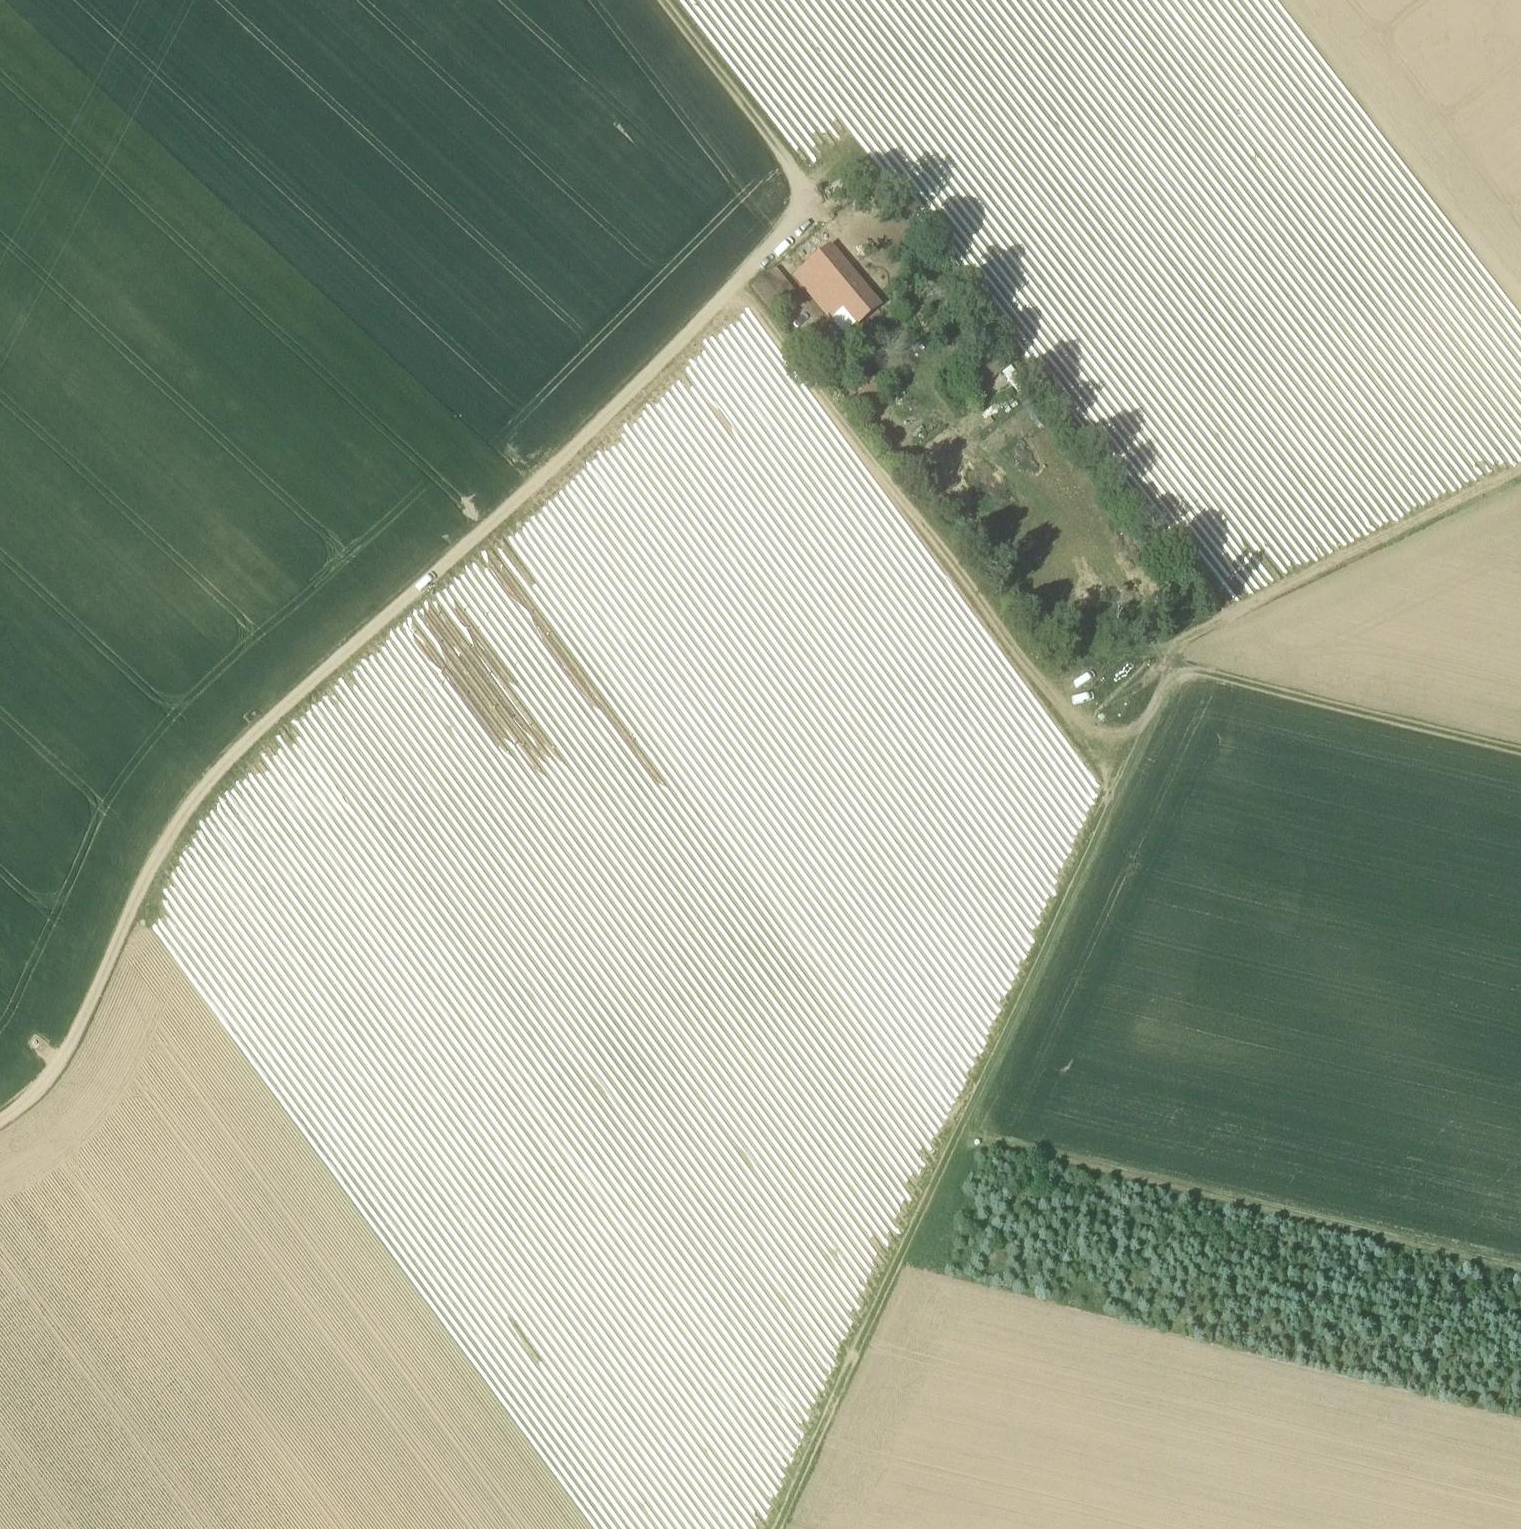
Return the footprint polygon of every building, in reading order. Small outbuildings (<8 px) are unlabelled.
[(856,328),(879,308),(829,249),(796,277),(831,319),(842,310),(856,328)] [(977,391),(1008,364),(994,349),(990,353),(964,376),(977,391)]
